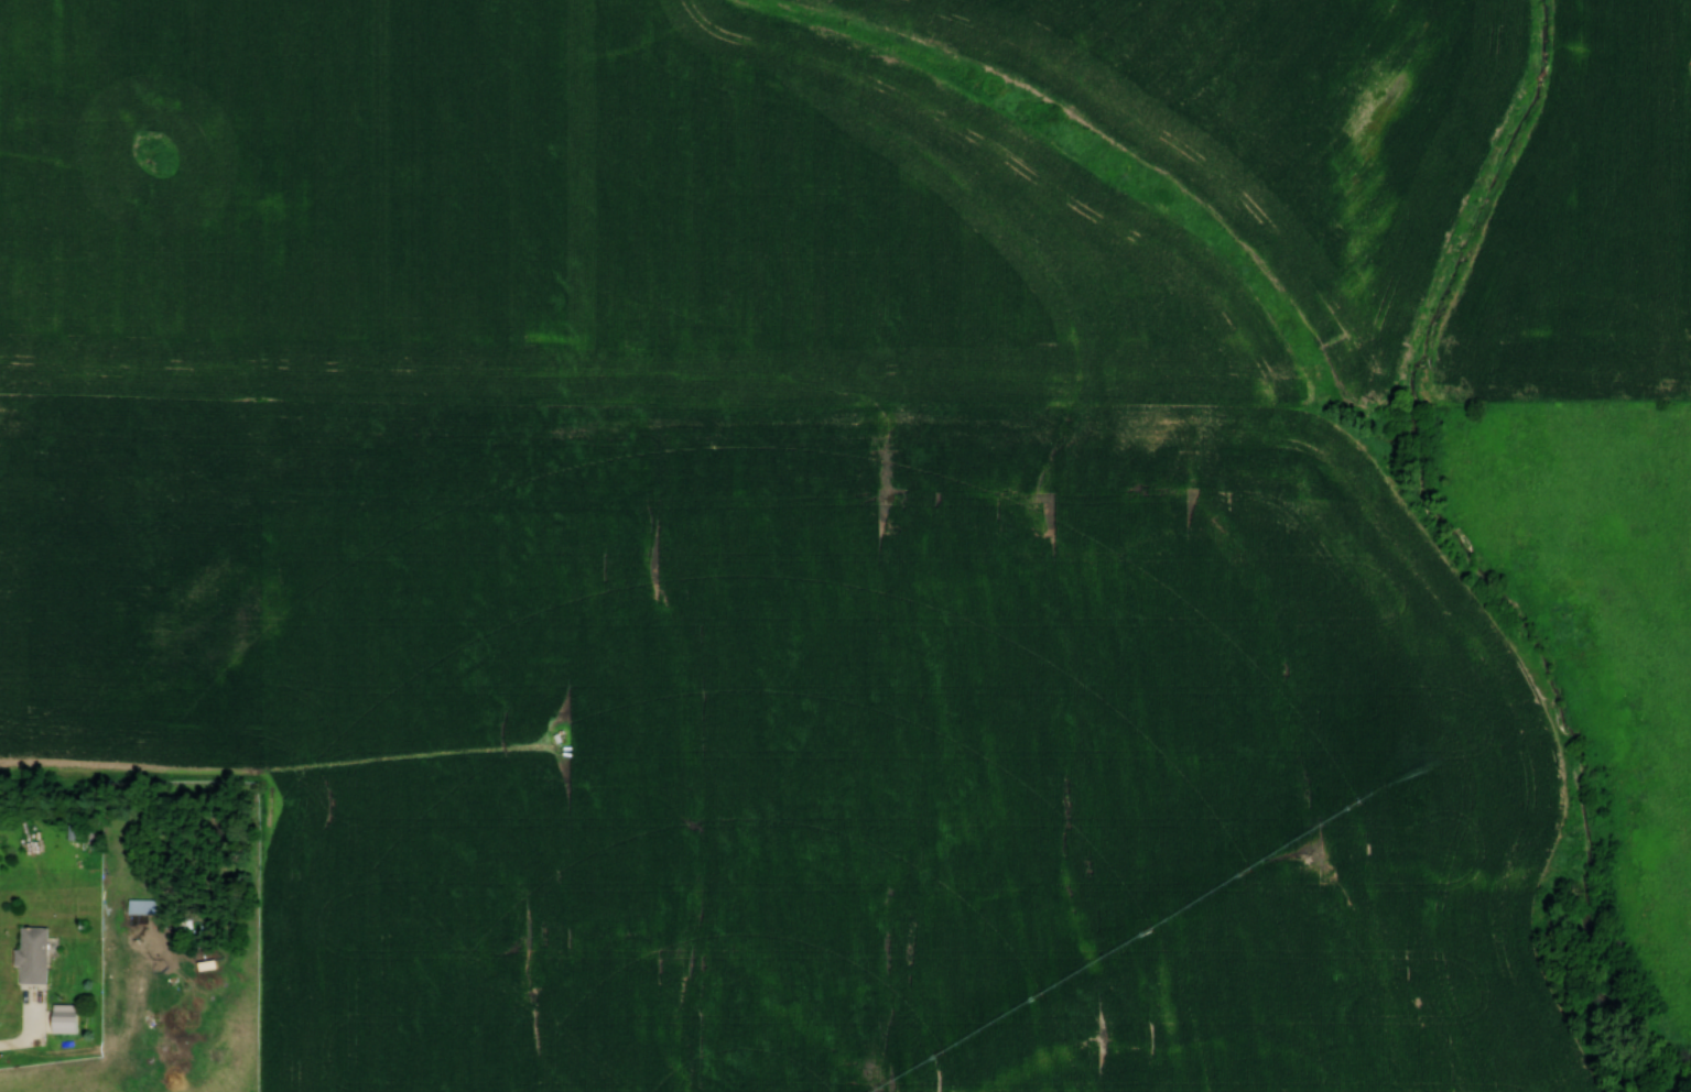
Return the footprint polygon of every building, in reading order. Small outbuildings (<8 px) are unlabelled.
[(156,912),(156,897),(130,897),(130,912),(156,912)] [(20,982),(48,982),(49,925),(20,925),(20,982)] [(79,1032),(79,1003),(55,1003),(55,1032),(79,1032)]
